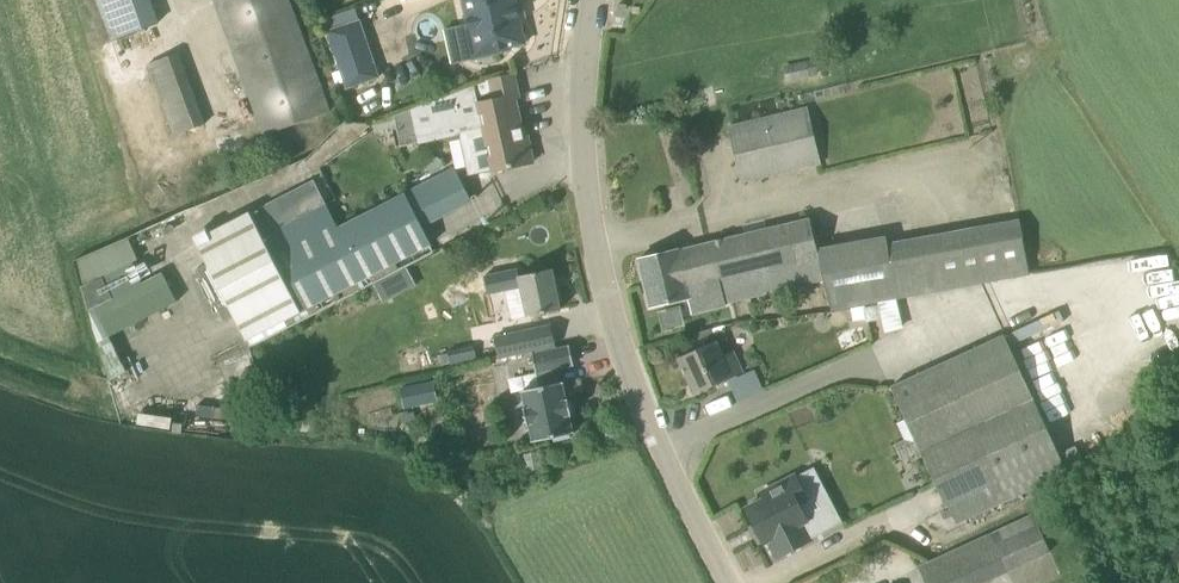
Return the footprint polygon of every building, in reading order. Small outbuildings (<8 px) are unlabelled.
[(111,41),(157,26),(148,0),(96,0),(111,41)] [(330,111),(289,0),(215,0),(265,135),(330,111)] [(491,54),(509,50),(509,47),(525,43),(516,0),(462,0),(467,23),(476,21),(483,52),(490,50),(491,54)] [(325,16),(329,28),(359,17),(355,5),(325,16)] [(329,28),(325,30),(346,89),(380,76),(359,17),(329,28)] [(176,134),(205,124),(178,52),(149,63),(176,134)] [(399,145),(418,142),(485,127),(494,170),(534,161),(529,141),(525,141),(515,96),(519,95),(514,73),(485,79),(485,81),(410,108),(393,115),(399,145)] [(821,162),(810,108),(728,127),(741,181),(821,162)] [(339,227),(315,182),(199,242),(249,338),(432,244),(422,226),(472,200),(455,167),(339,227)] [(821,248),(814,218),(810,219),(680,249),(639,259),(650,306),(690,296),(693,310),(826,279),(832,306),(896,294),(886,243),(885,236),(821,248)] [(415,286),(407,268),(376,284),(385,301),(415,286)] [(521,286),(528,316),(562,308),(553,268),(520,275),(519,268),(497,273),(501,290),(521,286)] [(82,286),(98,342),(123,330),(103,277),(82,286)] [(495,337),(500,356),(556,344),(552,325),(495,337)] [(1003,336),(949,360),(891,387),(946,506),(948,505),(957,523),(1012,498),(1067,471),(1003,336)] [(723,358),(716,342),(680,358),(696,392),(743,370),(735,352),(723,358)] [(532,353),(536,372),(539,371),(542,385),(558,382),(555,368),(574,364),(570,345),(532,353)] [(562,381),(539,386),(519,391),(531,441),(554,436),(555,440),(571,437),(571,433),(574,432),(570,414),(572,413),(569,399),(567,399),(562,381)] [(405,407),(424,403),(419,382),(401,386),(405,407)] [(276,392),(280,403),(293,398),(289,387),(276,392)] [(809,500),(807,496),(796,474),(762,492),(765,498),(746,507),(764,542),(769,540),(778,557),(812,539),(803,522),(808,519),(800,504),(809,500)] [(927,582),(980,582),(1010,569),(993,532),(919,566),(927,582)]
